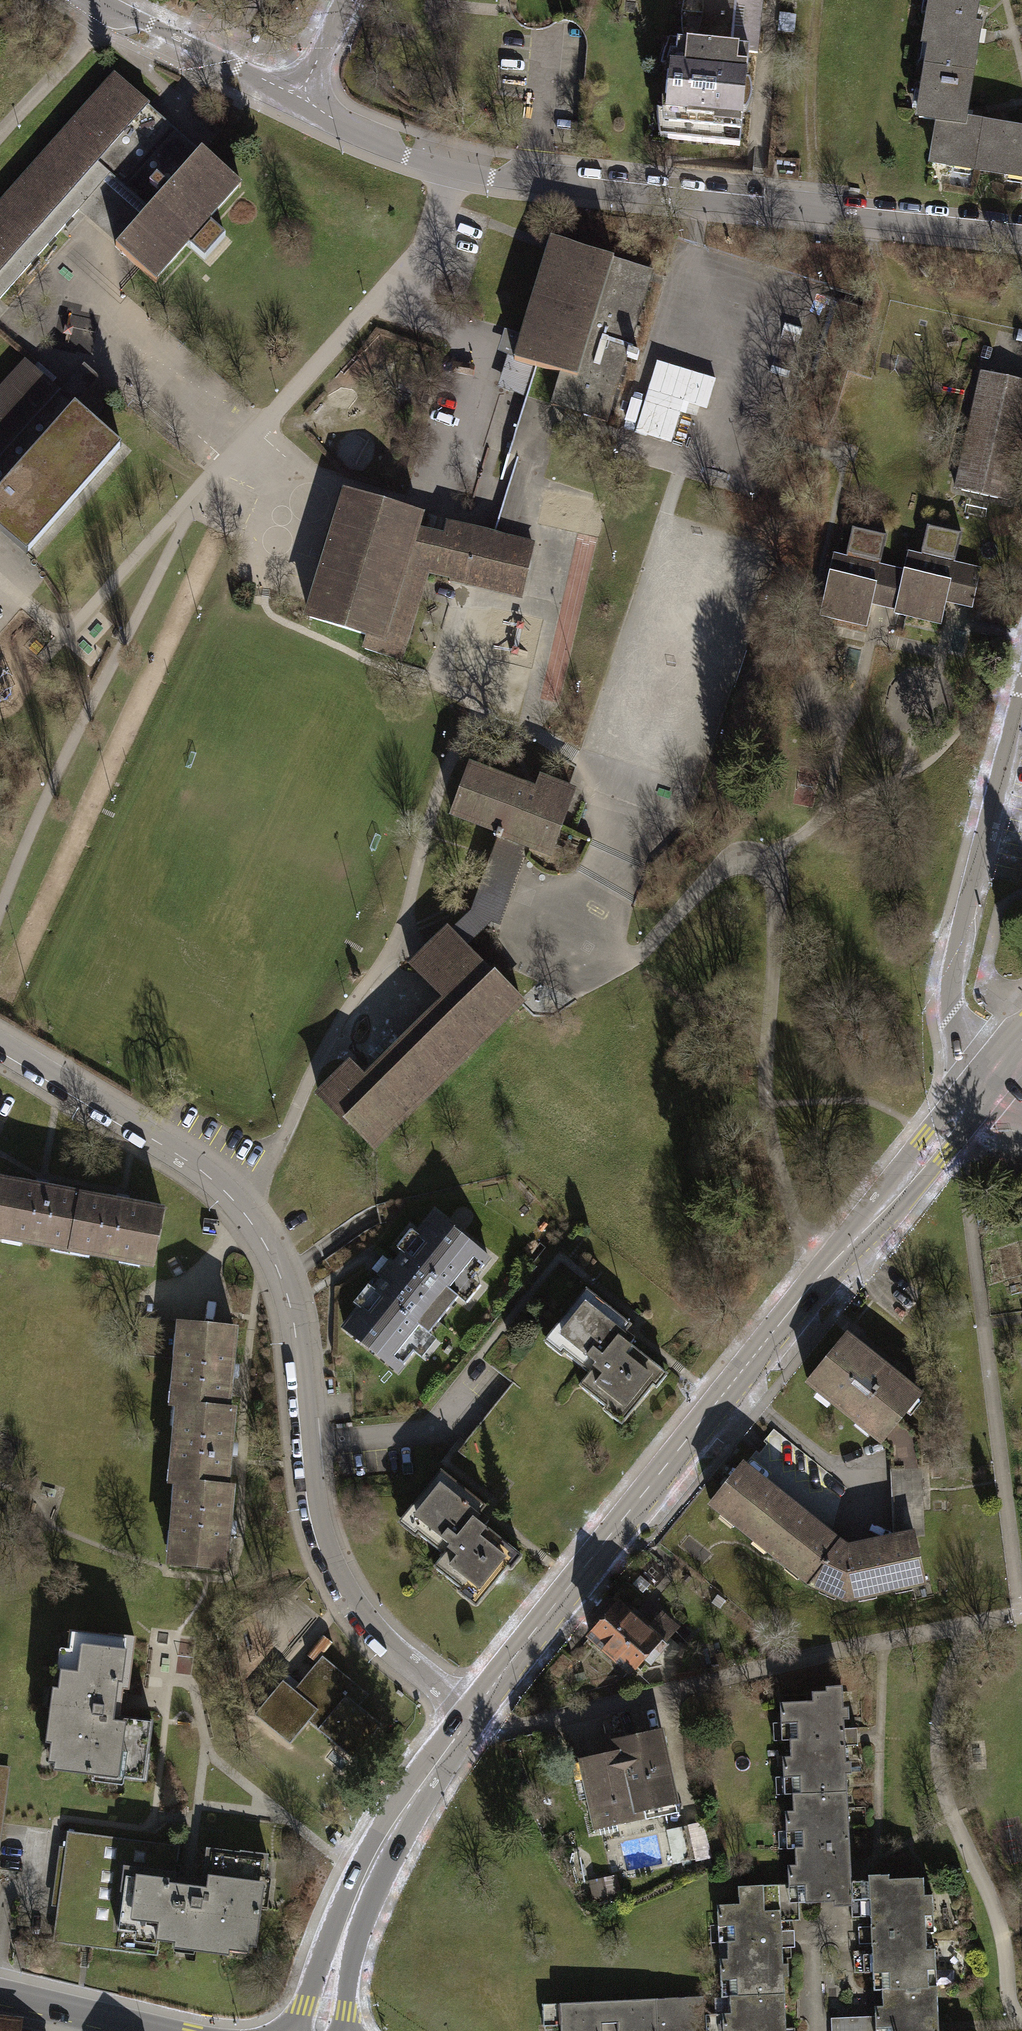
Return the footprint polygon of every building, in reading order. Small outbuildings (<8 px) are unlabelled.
[(681,13),(680,28),(681,44),(688,45),(691,14),(693,0),(683,0),(681,13)] [(691,14),(735,18),(736,11),(736,8),(762,10),(762,0),(693,0),(691,14)] [(927,68),(971,75),(977,40),(978,29),(973,29),(977,0),(932,0),(925,45),(931,45),(927,68)] [(759,31),(762,10),(736,8),(736,11),(735,18),(734,26),(734,28),(759,31)] [(734,26),(735,18),(691,14),(688,45),(749,51),(757,52),(759,31),(734,28),(734,26)] [(675,66),(677,44),(669,43),(661,67),(669,68),(669,66),(675,66)] [(746,85),(749,51),(688,45),(681,44),(677,44),(675,66),(669,66),(669,68),(664,112),(664,114),(670,114),(668,139),(740,146),(743,111),(741,111),(742,104),(744,84),(746,85)] [(932,163),(976,170),(983,126),(963,122),(965,115),(971,75),(927,68),(919,118),(939,121),(932,163)] [(1,298),(79,210),(94,194),(133,228),(118,245),(116,248),(154,281),(187,244),(204,260),(225,237),(207,221),(240,185),(202,151),(200,152),(194,160),(141,113),(148,106),(149,105),(116,75),(0,205),(0,297),(1,298)] [(200,152),(148,106),(141,113),(194,160),(200,152)] [(664,114),(664,112),(657,111),(660,138),(668,139),(670,114),(664,114)] [(983,126),(976,170),(1021,177),(1021,132),(983,126)] [(79,210),(118,245),(133,228),(94,194),(79,210)] [(653,270),(553,240),(524,336),(523,338),(515,336),(510,352),(519,354),(518,357),(517,360),(563,374),(553,405),(607,421),(626,357),(637,360),(639,353),(628,350),(653,270)] [(523,338),(524,336),(504,330),(498,351),(518,357),(519,354),(510,352),(515,336),(523,338)] [(26,361),(0,390),(0,531),(26,553),(122,446),(75,404),(79,399),(64,385),(60,390),(26,361)] [(84,363),(64,385),(79,399),(99,377),(84,363)] [(714,381),(658,363),(636,432),(666,441),(676,412),(684,415),(688,405),(705,410),(714,381)] [(532,376),(511,369),(505,388),(526,395),(532,376)] [(956,489),(1008,501),(1021,444),(1012,442),(1014,433),(1021,435),(1021,381),(982,372),(956,489)] [(327,561),(348,494),(339,491),(319,558),(327,561)] [(419,515),(348,494),(327,561),(310,617),(369,636),(365,649),(399,659),(419,594),(418,594),(426,569),(467,578),(466,582),(521,594),(532,546),(448,526),(445,539),(415,532),(419,515)] [(887,535),(853,528),(846,557),(834,555),(820,615),(866,626),(871,604),(875,585),(899,591),(895,610),(894,613),(941,624),(946,602),(950,583),(976,589),(980,569),(955,563),(962,534),(927,526),(921,555),(909,553),(905,571),(880,565),(887,535)] [(950,583),(946,602),(971,608),(976,589),(950,583)] [(875,585),(871,604),(895,610),(899,591),(875,585)] [(503,833),(525,841),(550,850),(560,824),(559,823),(568,799),(569,799),(571,793),(540,782),(535,794),(470,769),(453,814),(503,833)] [(525,841),(503,833),(500,840),(499,840),(472,912),(450,934),(451,935),(462,946),(463,946),(485,925),(493,928),(525,841)] [(412,964),(420,973),(436,956),(434,954),(450,933),(446,930),(412,964)] [(450,934),(450,933),(434,954),(436,956),(420,973),(446,999),(365,1080),(352,1066),(321,1096),(347,1124),(349,1122),(373,1146),(521,1000),(495,973),(492,975),(463,946),(462,946),(451,935),(450,934)] [(72,1246),(81,1197),(38,1188),(0,1181),(0,1182),(0,1233),(23,1237),(22,1239),(52,1245),(53,1243),(72,1246)] [(119,1204),(81,1197),(72,1246),(90,1250),(89,1252),(120,1258),(121,1256),(153,1262),(162,1212),(119,1204)] [(345,1329),(399,1371),(414,1352),(415,1351),(409,1347),(423,1329),(428,1334),(429,1333),(458,1297),(459,1297),(453,1292),(466,1274),(472,1279),(473,1279),(489,1259),(436,1216),(420,1236),(419,1237),(425,1241),(411,1259),(405,1254),(405,1255),(396,1266),(391,1262),(380,1276),(385,1279),(376,1290),(376,1291),(381,1296),(367,1313),(361,1309),(345,1329)] [(397,1249),(405,1255),(405,1254),(411,1259),(425,1241),(419,1237),(420,1236),(412,1230),(397,1249)] [(380,1276),(391,1262),(384,1256),(372,1270),(380,1276)] [(459,1297),(458,1297),(466,1304),(481,1285),(473,1279),(472,1279),(466,1274),(453,1292),(459,1297)] [(376,1291),(376,1290),(368,1284),(353,1303),(361,1309),(367,1313),(381,1296),(376,1291)] [(631,1325),(587,1289),(550,1333),(552,1335),(568,1348),(565,1353),(590,1373),(580,1385),(607,1408),(611,1403),(627,1416),(628,1417),(653,1386),(649,1383),(661,1369),(629,1343),(628,1345),(620,1338),(631,1325)] [(176,1405),(182,1405),(226,1409),(230,1371),(234,1328),(140,1320),(137,1353),(178,1357),(176,1386),(178,1386),(176,1405)] [(437,1340),(429,1333),(428,1334),(423,1329),(409,1347),(415,1351),(414,1352),(422,1358),(437,1340)] [(568,1348),(552,1335),(541,1348),(557,1361),(565,1353),(568,1348)] [(808,1383),(881,1442),(899,1420),(919,1396),(846,1337),(808,1383)] [(611,1403),(607,1408),(600,1415),(616,1429),(627,1416),(611,1403)] [(175,1483),(181,1483),(225,1488),(228,1449),(232,1410),(226,1409),(182,1405),(180,1428),(178,1428),(175,1459),(177,1459),(175,1483)] [(892,1468),(921,1468),(920,1436),(899,1420),(881,1442),(891,1450),(892,1468)] [(812,1584),(846,1599),(924,1582),(914,1535),(914,1533),(895,1537),(896,1539),(897,1545),(848,1557),(846,1559),(834,1549),(824,1561),(819,1557),(816,1553),(825,1541),(751,1483),(756,1477),(757,1476),(742,1465),(712,1503),(812,1584)] [(921,1468),(892,1468),(895,1537),(914,1533),(914,1535),(923,1535),(921,1468)] [(486,1506),(441,1470),(405,1515),(406,1516),(422,1529),(419,1534),(444,1554),(434,1567),(461,1588),(465,1584),(481,1597),(483,1598),(508,1567),(504,1564),(515,1550),(484,1525),(483,1526),(475,1519),(486,1506)] [(756,1477),(751,1483),(825,1541),(816,1553),(819,1557),(824,1561),(834,1549),(846,1559),(848,1557),(897,1545),(896,1539),(846,1550),(839,1544),(845,1537),(833,1527),(827,1534),(756,1477)] [(231,1488),(225,1488),(181,1483),(179,1501),(177,1501),(174,1532),(176,1532),(173,1564),(223,1568),(227,1526),(231,1488)] [(422,1529),(406,1516),(396,1529),(412,1542),(419,1534),(422,1529)] [(465,1584),(461,1588),(455,1596),(471,1610),(481,1597),(465,1584)] [(623,1606),(635,1596),(625,1584),(613,1594),(623,1606)] [(619,1604),(590,1637),(603,1648),(604,1653),(611,1660),(617,1660),(630,1671),(644,1655),(651,1661),(665,1645),(659,1639),(671,1625),(659,1615),(647,1629),(619,1604)] [(128,1688),(135,1638),(110,1634),(110,1636),(71,1631),(68,1652),(70,1652),(67,1671),(62,1670),(57,1708),(51,1707),(47,1741),(58,1743),(55,1769),(107,1775),(107,1773),(124,1775),(124,1778),(146,1781),(149,1755),(148,1754),(152,1721),(114,1716),(117,1687),(128,1688)] [(368,1694),(322,1656),(294,1689),(283,1680),(255,1714),(290,1743),(308,1721),(353,1758),(381,1724),(359,1706),(368,1694)] [(792,1777),(792,1794),(848,1792),(845,1745),(845,1738),(844,1729),(843,1690),(812,1692),(812,1701),(780,1703),(781,1722),(781,1724),(789,1723),(790,1740),(790,1756),(783,1756),(783,1776),(783,1778),(792,1777)] [(781,1724),(781,1722),(773,1723),(774,1741),(790,1740),(789,1723),(781,1724)] [(857,1728),(844,1729),(845,1738),(845,1745),(858,1745),(857,1728)] [(610,1754),(572,1762),(586,1829),(641,1817),(639,1809),(644,1808),(662,1805),(659,1792),(673,1790),(660,1730),(621,1739),(614,1740),(617,1752),(610,1754)] [(606,1737),(610,1754),(617,1752),(614,1740),(621,1739),(621,1735),(606,1737)] [(0,1772),(0,1855),(9,1773),(0,1772)] [(783,1778),(783,1776),(775,1776),(776,1795),(792,1794),(792,1777),(783,1778)] [(678,1813),(673,1790),(659,1792),(662,1805),(644,1808),(646,1819),(678,1813)] [(789,1884),(762,1885),(764,1910),(780,1909),(780,1921),(781,1921),(800,1921),(799,1903),(852,1900),(851,1880),(851,1864),(848,1792),(792,1794),(793,1810),(785,1811),(786,1831),(786,1832),(794,1832),(795,1848),(796,1864),(788,1865),(789,1884)] [(700,1822),(684,1827),(691,1859),(710,1855),(700,1822)] [(691,1859),(684,1827),(667,1831),(674,1863),(691,1859)] [(786,1832),(786,1831),(778,1831),(779,1849),(795,1848),(794,1832),(786,1832)] [(179,1847),(68,1832),(54,1941),(156,1954),(158,1939),(194,1944),(194,1949),(228,1953),(230,1942),(255,1946),(262,1894),(259,1893),(261,1876),(264,1876),(267,1854),(241,1851),(241,1853),(208,1848),(203,1887),(174,1884),(179,1847)] [(868,1880),(851,1880),(852,1900),(870,1899),(871,1926),(871,1934),(872,1943),(872,1954),(873,1972),(873,1989),(882,1988),(929,1986),(928,1970),(936,1969),(935,1948),(927,1948),(926,1933),(926,1916),(933,1915),(933,1894),(924,1894),(924,1877),(889,1878),(889,1874),(868,1875),(868,1880)] [(604,1882),(591,1884),(594,1897),(606,1894),(604,1882)] [(722,1996),(729,1996),(784,1993),(784,1976),(789,1976),(788,1963),(783,1964),(782,1948),(782,1938),(781,1930),(781,1921),(780,1921),(780,1909),(764,1910),(762,1885),(738,1886),(739,1904),(717,1905),(718,1926),(726,1926),(728,1958),(720,1958),(722,1996)] [(934,1932),(933,1915),(926,1916),(926,1933),(934,1932)] [(726,1926),(718,1926),(720,1958),(728,1958),(726,1926)] [(859,1944),(872,1943),(871,1934),(871,1926),(858,1926),(859,1944)] [(794,1930),(781,1930),(782,1938),(782,1948),(794,1947),(794,1930)] [(873,1972),(872,1954),(864,1954),(864,1972),(873,1972)] [(937,1986),(936,1969),(928,1970),(929,1986),(937,1986)] [(937,1986),(929,1986),(882,1988),(883,1998),(883,2005),(875,2005),(875,2016),(876,2026),(892,2026),(892,2030),(939,2030),(937,1986)] [(722,2013),(723,2030),(786,2030),(784,1993),(729,1996),(730,2012),(722,2013)] [(675,1997),(677,2030),(723,2030),(722,2013),(711,2013),(704,2007),(704,1996),(675,1997)] [(675,1997),(600,2001),(601,2030),(677,2030),(675,1997)] [(600,2001),(542,2004),(543,2026),(561,2025),(561,2030),(601,2030),(600,2001)] [(875,2016),(831,2018),(831,2030),(892,2030),(892,2026),(876,2026),(875,2016)]
